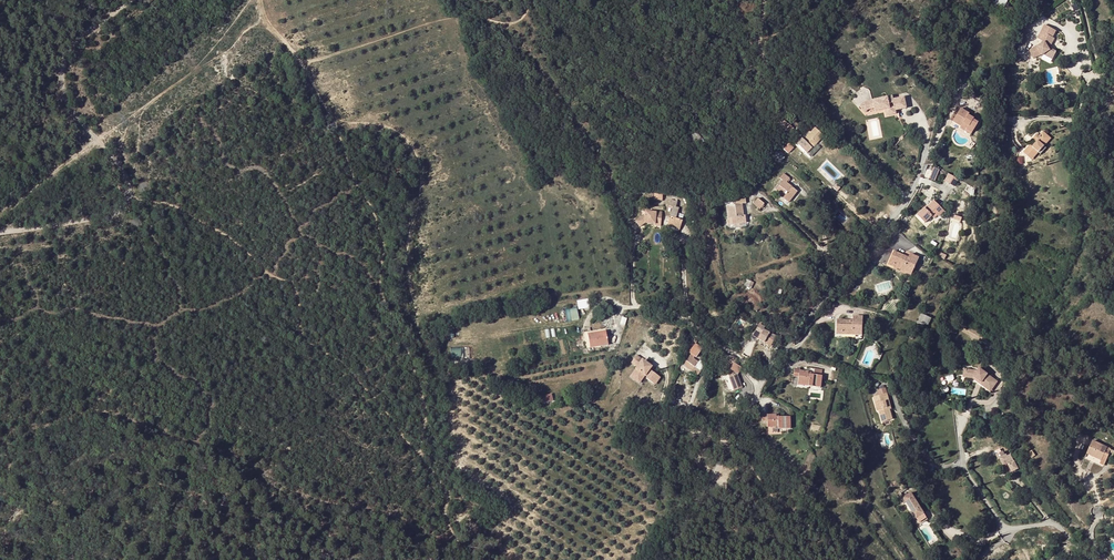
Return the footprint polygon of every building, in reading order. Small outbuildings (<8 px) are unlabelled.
[(1018,44),(1026,46),(1030,34),(1023,31),(1018,44)] [(1045,53),(1053,57),(1056,51),(1048,47),(1049,44),(1050,45),(1054,38),(1046,34),(1041,44),(1037,46),(1029,50),(1034,58),(1041,53),(1042,55),(1044,54),(1045,53)] [(874,108),(875,111),(884,109),(886,116),(893,114),(895,114),(895,110),(905,108),(903,97),(892,100),(891,96),(878,99),(872,101),(874,108)] [(868,109),(874,108),(872,101),(864,102),(859,107),(863,111),(868,109)] [(961,109),(952,122),(961,127),(963,123),(969,126),(967,130),(972,133),(978,123),(973,120),(974,119),(968,116),(969,114),(961,109)] [(971,135),(972,133),(967,130),(969,126),(963,123),(961,127),(960,129),(971,135)] [(802,139),(797,144),(807,153),(812,148),(813,148),(824,136),(815,128),(811,133),(810,131),(808,133),(810,134),(804,140),(802,139)] [(1026,153),(1033,159),(1039,152),(1041,153),(1046,147),(1045,145),(1052,138),(1045,132),(1041,136),(1039,134),(1035,139),(1039,143),(1035,147),(1032,146),(1026,153)] [(779,145),(788,154),(794,148),(785,139),(779,145)] [(783,153),(776,146),(772,149),(778,156),(783,153)] [(933,167),(929,178),(934,180),(939,169),(933,167)] [(788,202),(797,191),(786,183),(790,178),(782,172),(778,177),(781,180),(773,191),(788,202)] [(944,181),(954,185),(957,178),(947,174),(944,181)] [(724,205),(726,224),(744,223),(742,203),(745,203),(745,198),(733,199),(734,204),(724,205)] [(759,209),(764,204),(757,198),(752,203),(759,209)] [(677,201),(670,200),(669,206),(673,207),(673,209),(669,224),(682,227),(683,221),(677,220),(678,218),(680,207),(676,207),(677,201)] [(932,216),(934,219),(937,216),(943,211),(933,201),(925,209),(924,208),(917,215),(925,223),(932,216)] [(640,227),(644,223),(650,224),(651,221),(655,221),(655,224),(654,225),(661,226),(662,212),(656,212),(645,211),(645,216),(643,216),(636,222),(640,227)] [(874,250),(867,257),(872,262),(879,255),(874,250)] [(908,270),(907,273),(912,274),(919,258),(911,255),(909,258),(894,252),(889,264),(895,267),(896,264),(908,270)] [(896,264),(895,267),(907,273),(908,270),(896,264)] [(744,286),(751,288),(753,282),(746,280),(744,286)] [(577,309),(588,307),(587,298),(576,300),(577,309)] [(571,320),(578,319),(577,308),(570,308),(571,320)] [(921,314),(917,323),(927,327),(931,319),(921,314)] [(857,333),(857,336),(862,336),(863,317),(854,317),(853,321),(837,320),(837,335),(843,335),(843,332),(857,333)] [(925,332),(927,327),(917,323),(915,327),(925,332)] [(758,340),(764,331),(758,328),(753,337),(758,340)] [(764,344),(770,334),(764,331),(758,340),(764,344)] [(608,344),(606,333),(597,334),(597,332),(588,334),(590,348),(608,344)] [(771,347),(776,337),(770,334),(764,344),(771,347)] [(726,352),(717,346),(715,350),(723,355),(726,352)] [(633,373),(642,380),(645,375),(647,377),(646,378),(653,383),(655,379),(657,381),(660,377),(649,368),(648,367),(648,366),(648,365),(647,365),(646,364),(645,364),(644,364),(641,362),(642,360),(636,355),(631,363),(637,367),(633,373)] [(736,359),(732,356),(728,363),(727,362),(723,365),(727,368),(724,372),(729,376),(730,377),(734,391),(742,388),(738,375),(737,375),(735,374),(734,373),(735,372),(737,373),(740,368),(737,366),(733,363),(736,359)] [(696,365),(690,360),(686,365),(693,370),(696,365)] [(793,376),(798,377),(798,383),(808,384),(808,386),(820,388),(821,376),(820,376),(813,375),(814,369),(809,368),(808,372),(799,371),(799,370),(794,369),(793,376)] [(980,383),(990,390),(996,383),(978,369),(976,372),(963,371),(962,378),(971,379),(972,378),(978,382),(979,380),(981,382),(980,383)] [(633,373),(630,377),(639,383),(642,380),(633,373)] [(889,400),(887,393),(873,396),(877,409),(879,409),(882,421),(892,419),(889,408),(888,409),(885,400),(889,400)] [(553,399),(551,394),(541,397),(542,402),(543,403),(553,401),(553,399)] [(778,427),(778,429),(789,429),(789,417),(776,417),(776,415),(767,415),(767,414),(762,414),(762,421),(767,421),(767,427),(778,427)] [(1108,454),(1110,449),(1092,441),(1087,454),(1101,460),(1100,464),(1104,466),(1108,456),(1109,454),(1108,454)] [(1007,461),(1005,457),(999,461),(1001,465),(1003,464),(1007,471),(1012,467),(1017,475),(1022,472),(1013,459),(1010,461),(1009,460),(1007,461)] [(903,497),(915,518),(923,513),(910,493),(903,497)]
